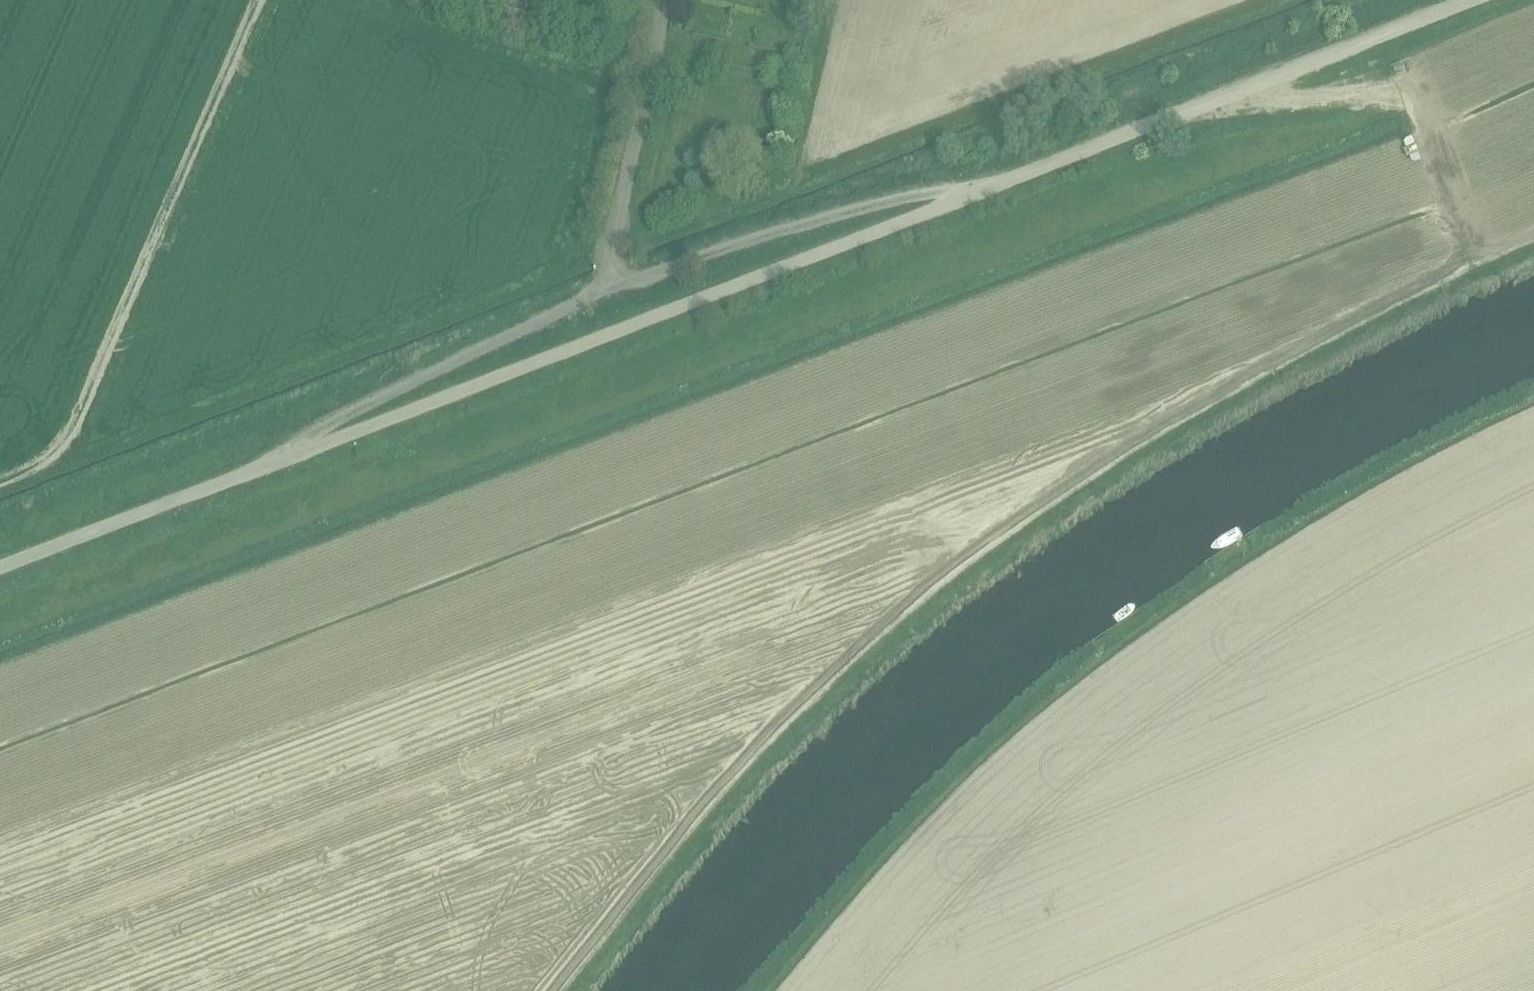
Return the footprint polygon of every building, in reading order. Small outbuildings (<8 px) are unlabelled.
[(523,17),(529,0),(467,0),(523,17)]
